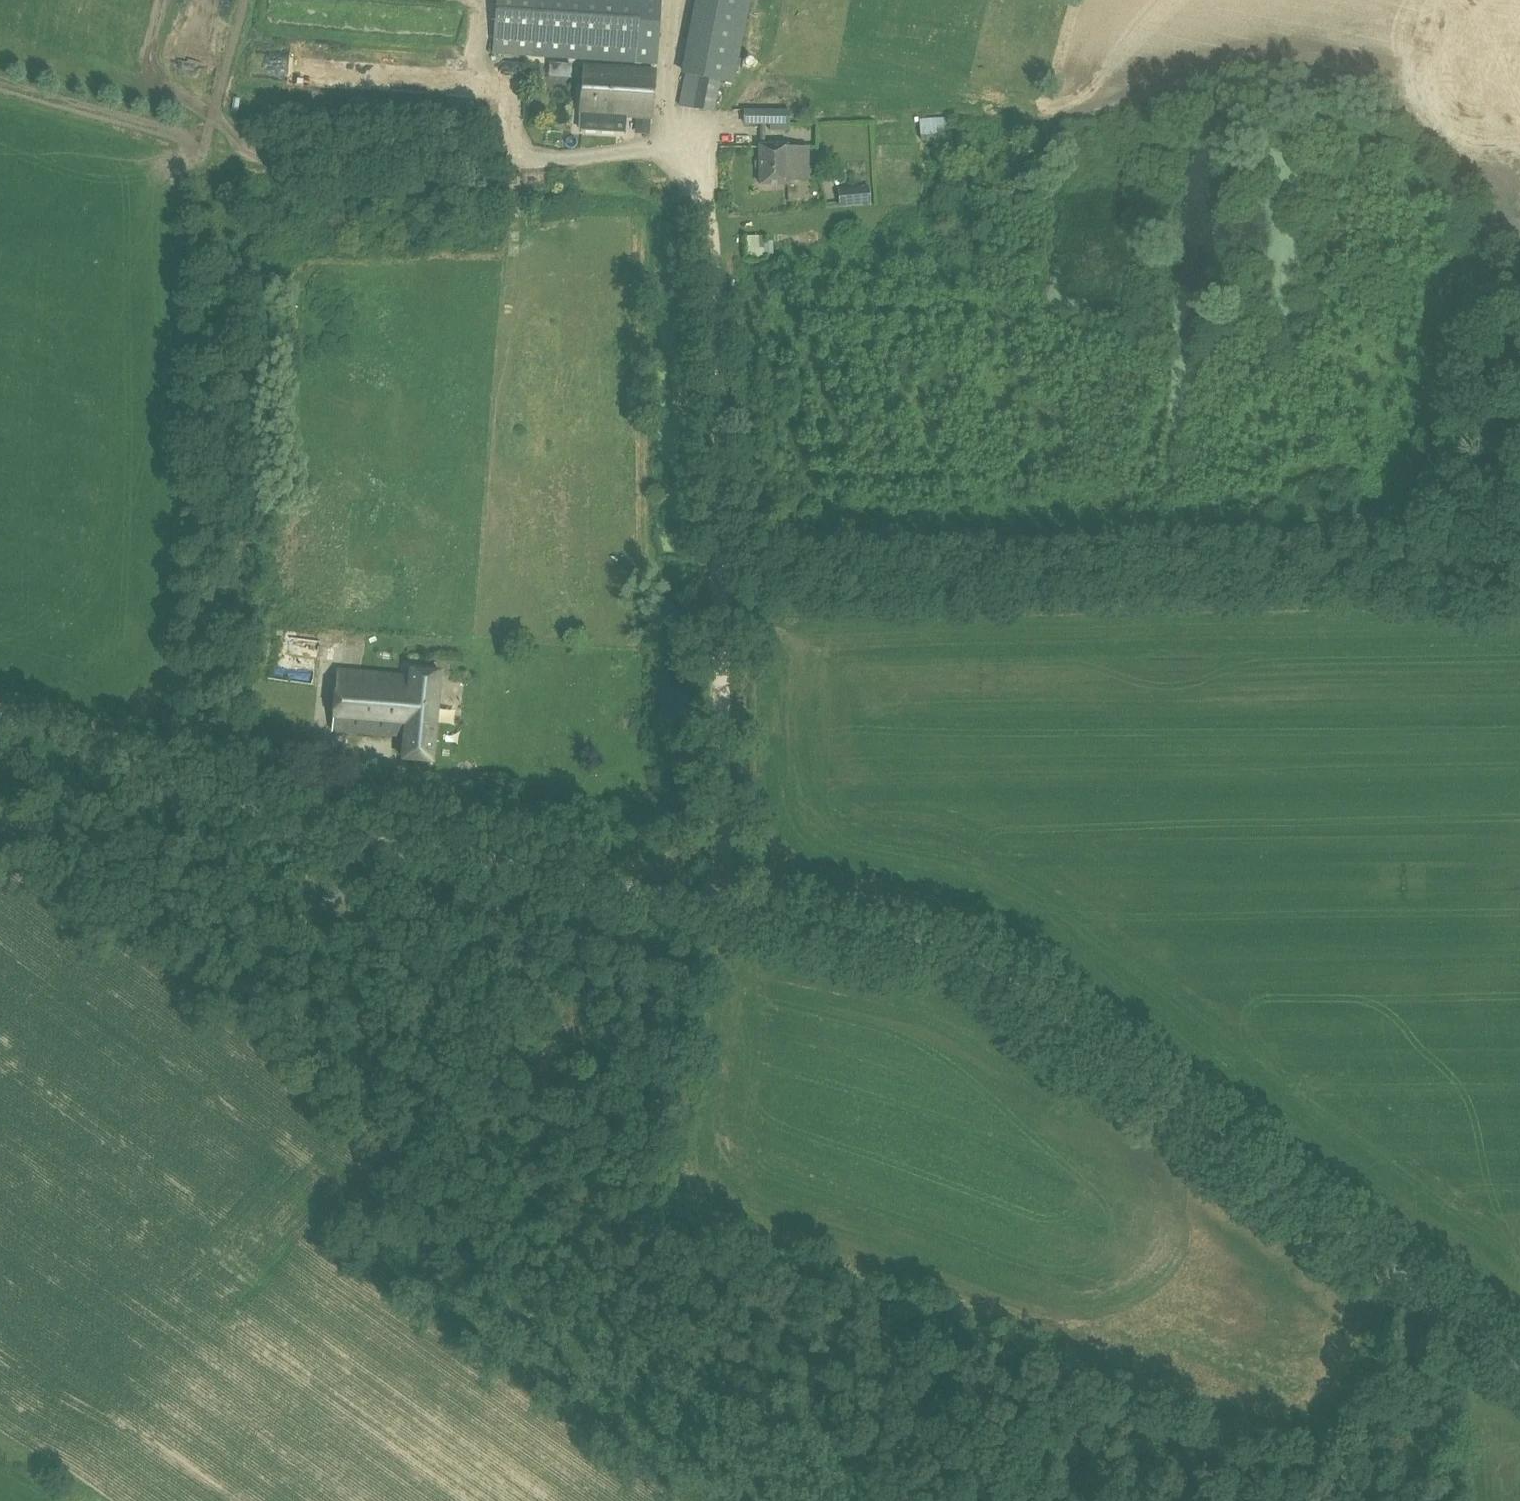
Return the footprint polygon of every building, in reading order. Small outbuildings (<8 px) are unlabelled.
[(528,56),(655,66),(659,0),(495,0),(491,53),(528,56)] [(731,84),(748,0),(699,0),(678,105),(714,113),(720,81),(731,84)] [(581,123),(616,126),(617,115),(650,118),(653,71),(585,66),(581,112),(582,113),(581,123)] [(743,125),(769,125),(769,131),(789,130),(789,109),(743,109),(743,125)] [(919,120),(921,142),(949,140),(947,118),(919,120)] [(758,146),(760,184),(789,183),(789,180),(809,179),(807,146),(787,147),(786,144),(758,146)] [(831,185),(832,206),(863,204),(861,182),(831,185)] [(290,680),(313,683),(317,638),(294,636),(290,680)] [(332,731),(403,738),(401,757),(434,761),(442,672),(410,669),(409,676),(338,669),(332,731)] [(320,904),(352,911),(361,870),(329,863),(320,904)]
